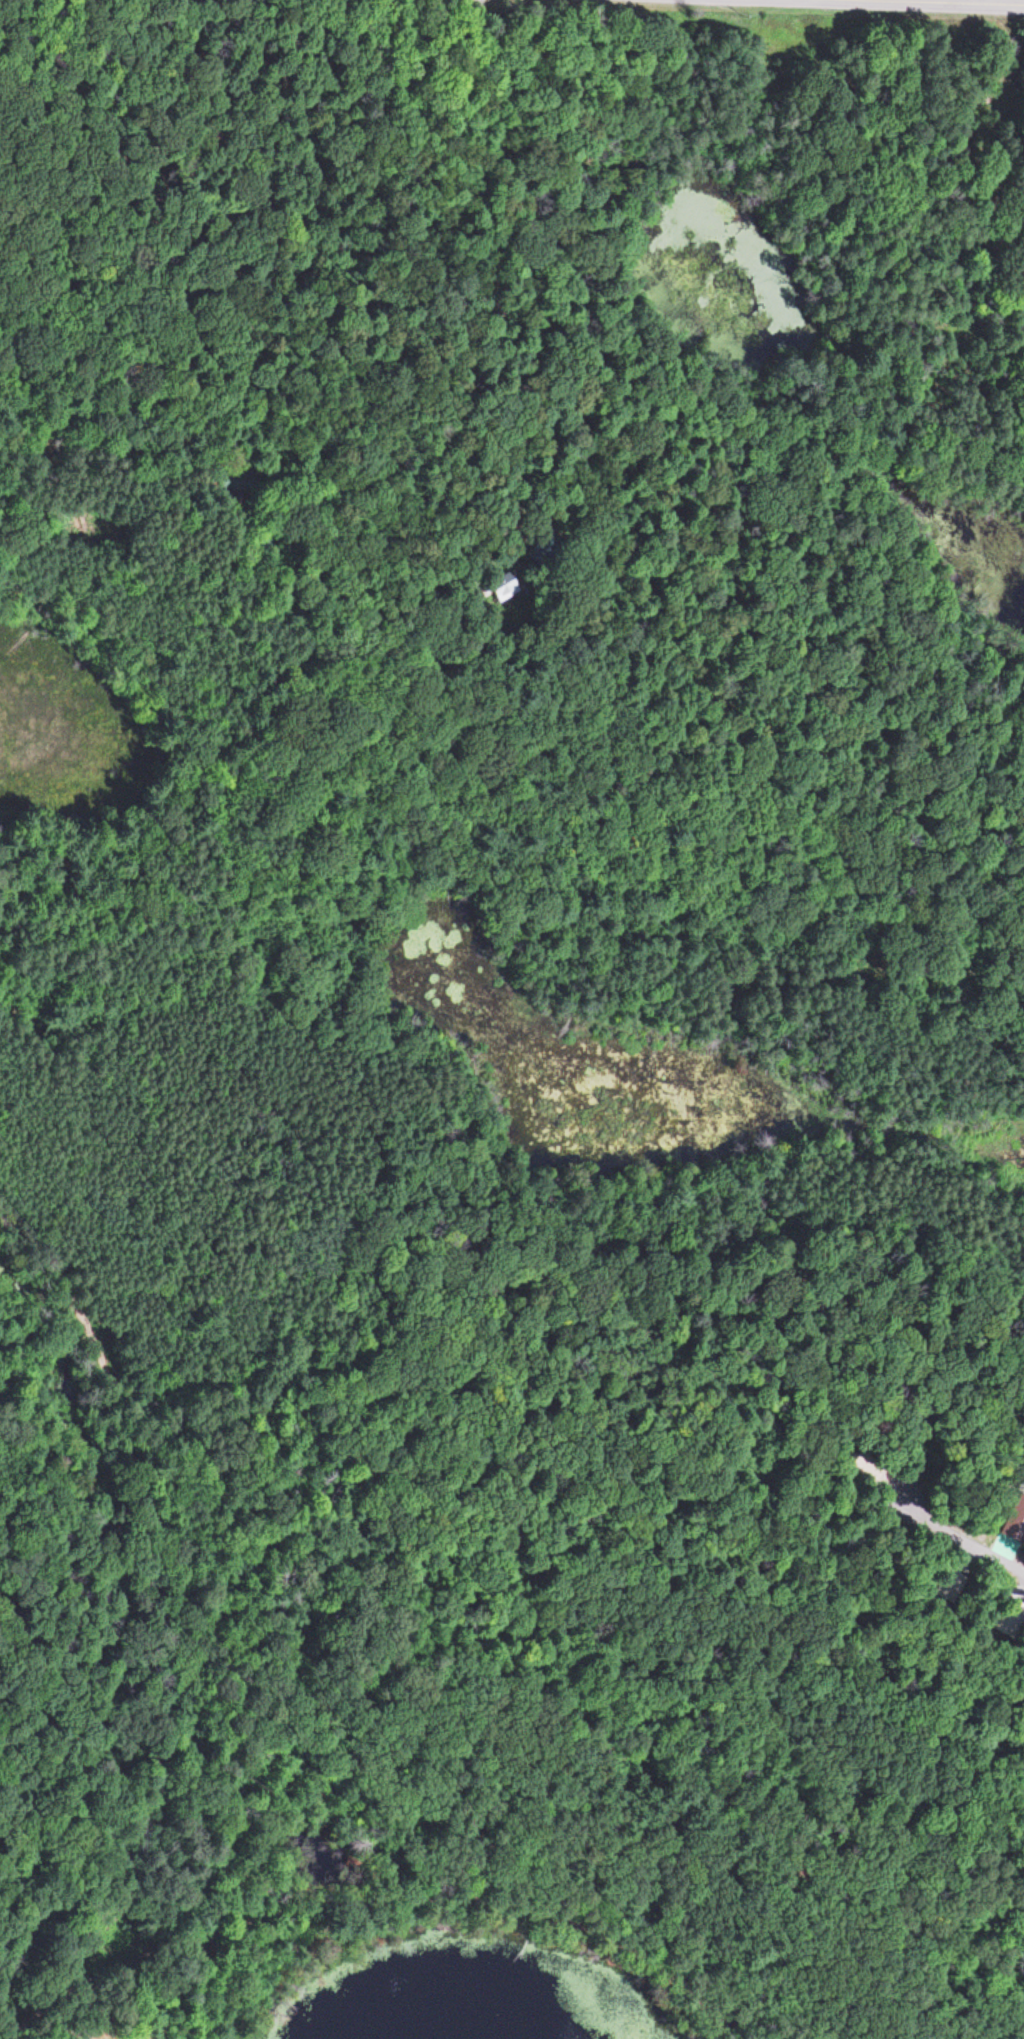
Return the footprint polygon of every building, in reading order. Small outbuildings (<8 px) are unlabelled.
[(511,600),(511,578),(501,578),(501,600),(511,600)] [(930,1592),(950,1603),(965,1577),(945,1566),(930,1592)] [(1012,1640),(1023,1616),(1023,1590),(1013,1585),(991,1629),(1012,1640)]
